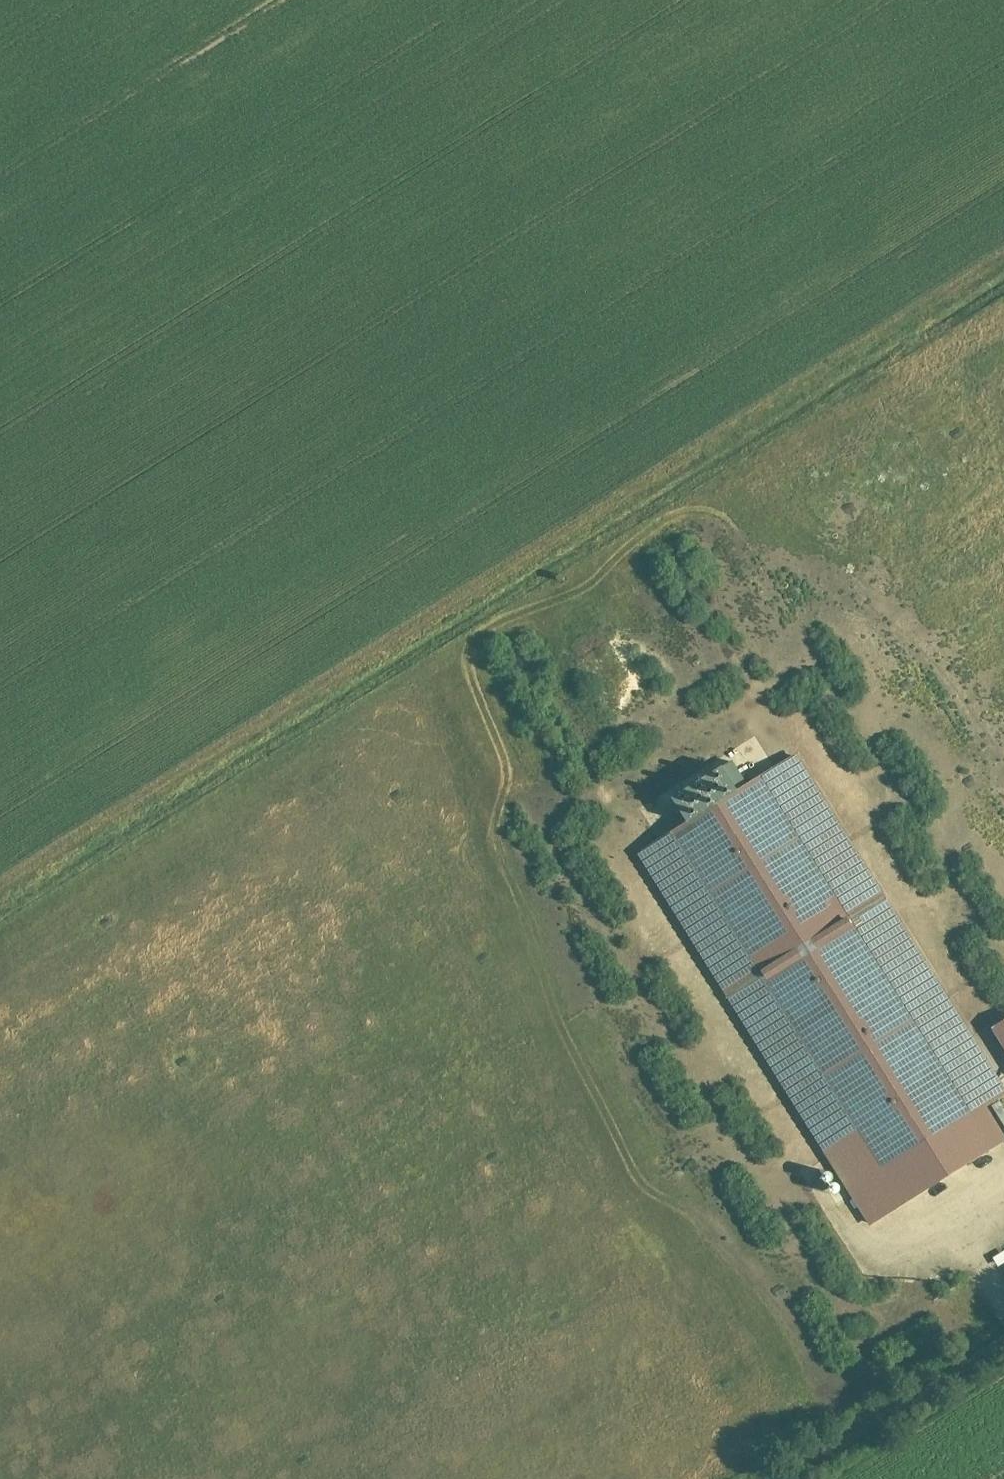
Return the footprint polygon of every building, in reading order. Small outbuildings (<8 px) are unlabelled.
[(799,751),(745,784),(730,760),(679,792),(694,817),(637,853),(872,1224),(1003,1141),(1003,1105),(1001,1100),(1003,1097),(1003,1074),(799,751)]
